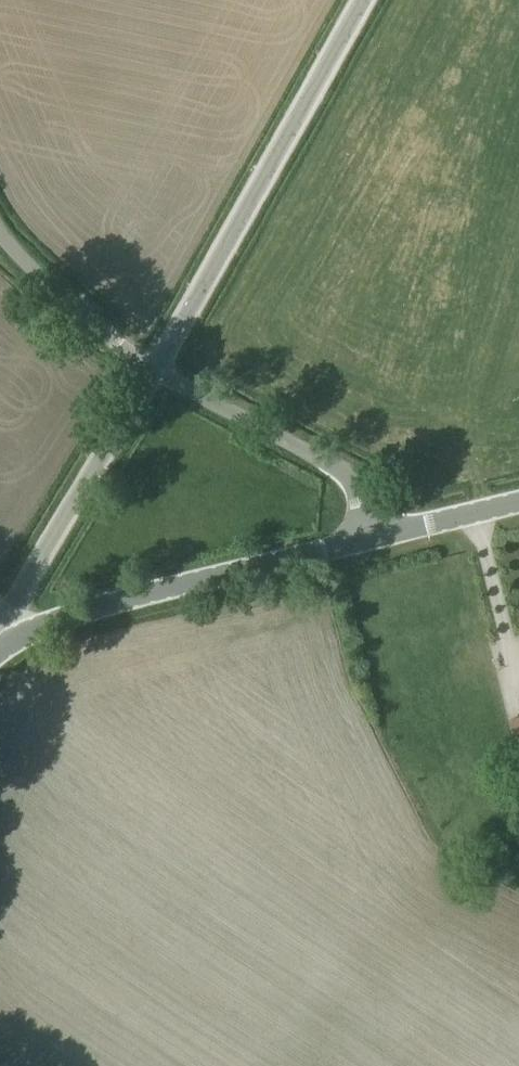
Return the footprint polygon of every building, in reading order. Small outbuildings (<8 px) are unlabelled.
[(518,746),(518,717),(507,721),(514,748),(518,746)]
